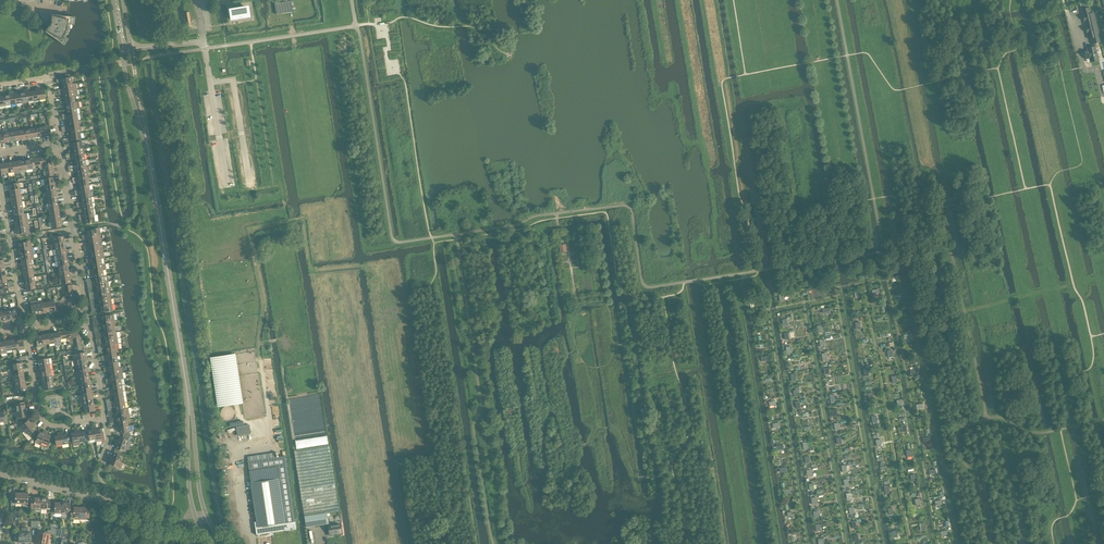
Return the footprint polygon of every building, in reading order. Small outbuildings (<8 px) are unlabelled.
[(275,4),(276,14),(293,12),(291,1),(275,4)] [(230,11),(231,20),(249,17),(248,8),(230,11)] [(1099,60),(1096,47),(1095,47),(1095,43),(1101,42),(1094,14),(1094,13),(1091,13),(1090,8),(1082,10),(1082,12),(1089,39),(1091,38),(1093,44),(1094,47),(1088,49),(1088,50),(1084,51),(1086,57),(1086,59),(1089,58),(1090,62),(1093,62),(1099,60)] [(51,22),(50,26),(49,26),(45,31),(45,32),(49,35),(51,36),(52,36),(62,43),(64,44),(68,39),(66,38),(66,37),(65,37),(66,33),(68,34),(70,28),(69,28),(70,24),(71,24),(74,24),(74,18),(72,17),(68,16),(67,16),(52,14),(52,15),(51,22)] [(58,90),(58,92),(77,89),(76,83),(72,84),(63,85),(63,89),(58,90)] [(40,88),(38,88),(40,100),(46,99),(44,90),(41,90),(40,88)] [(64,94),(65,98),(74,96),(78,95),(77,89),(58,92),(59,95),(64,94)] [(60,102),(60,105),(75,102),(74,96),(65,98),(65,101),(60,102)] [(66,106),(67,110),(76,108),(80,108),(79,102),(75,102),(60,105),(61,107),(66,106)] [(62,114),(62,117),(77,115),(76,108),(67,110),(67,114),(62,114)] [(67,126),(67,129),(79,127),(78,121),(69,122),(69,126),(67,126)] [(80,133),(71,134),(71,138),(69,138),(69,141),(81,139),(80,133)] [(71,153),(72,156),(84,154),(83,148),(73,149),(74,153),(71,153)] [(38,168),(41,169),(48,159),(44,157),(31,159),(32,166),(38,165),(38,168)] [(33,169),(32,166),(31,159),(25,160),(26,170),(33,169)] [(48,159),(41,169),(43,171),(45,170),(46,177),(53,176),(51,162),(48,159)] [(73,165),(74,168),(86,166),(85,160),(75,162),(76,165),(73,165)] [(77,170),(77,174),(87,172),(90,172),(89,166),(86,166),(74,168),(74,171),(77,170)] [(72,178),(73,181),(88,178),(87,172),(77,174),(78,177),(72,178)] [(44,179),(45,185),(55,184),(54,177),(44,179)] [(9,184),(10,191),(20,189),(19,183),(9,184)] [(74,191),(75,193),(90,191),(89,185),(79,186),(80,190),(74,191)] [(76,203),(77,205),(92,203),(91,197),(81,198),(82,202),(76,203)] [(47,210),(49,210),(59,208),(58,202),(48,204),(46,204),(47,210)] [(78,215),(79,218),(94,215),(93,209),(83,211),(84,214),(78,215)] [(14,215),(15,221),(25,220),(28,219),(27,213),(24,214),(14,215)] [(49,222),(51,222),(61,220),(60,214),(50,216),(48,216),(49,222)] [(15,221),(16,228),(29,226),(28,219),(25,220),(15,221)] [(29,226),(16,228),(17,234),(24,233),(24,234),(30,233),(29,226)] [(82,238),(100,235),(99,228),(91,229),(91,230),(87,231),(87,234),(82,235),(82,238)] [(19,243),(20,249),(32,247),(31,240),(22,241),(22,243),(19,243)] [(89,246),(87,246),(84,247),(84,249),(102,246),(101,241),(89,243),(89,246)] [(86,261),(101,258),(104,258),(103,252),(91,254),(91,257),(86,258),(86,261)] [(88,273),(91,272),(103,270),(106,270),(105,264),(102,264),(92,266),(93,269),(87,270),(88,273)] [(92,281),(93,284),(105,282),(108,281),(107,275),(104,276),(94,278),(95,281),(92,281)] [(63,296),(62,298),(72,305),(74,302),(72,288),(72,289),(73,289),(72,285),(64,286),(66,296),(63,296)] [(94,293),(95,295),(110,293),(109,287),(106,288),(96,289),(97,292),(94,293)] [(69,309),(72,305),(62,298),(60,300),(54,301),(56,311),(69,309)] [(96,304),(97,307),(112,305),(111,299),(98,301),(99,304),(96,304)] [(37,304),(36,301),(36,300),(30,301),(32,315),(38,314),(37,304)] [(112,305),(97,307),(97,310),(100,309),(100,313),(113,311),(112,305)] [(18,307),(10,308),(12,319),(17,318),(17,316),(20,316),(18,307)] [(99,323),(114,320),(113,314),(101,316),(101,320),(99,320),(99,323)] [(101,335),(116,332),(115,326),(103,328),(103,332),(101,332),(101,335)] [(67,341),(69,342),(76,333),(73,330),(59,332),(60,339),(66,338),(67,341)] [(61,344),(60,339),(59,332),(53,333),(55,343),(55,345),(61,344)] [(76,333),(69,342),(71,344),(74,343),(75,350),(82,349),(79,335),(76,333)] [(23,338),(16,339),(18,349),(18,350),(25,349),(24,340),(23,340),(23,338)] [(103,346),(115,344),(118,344),(117,338),(105,340),(105,343),(102,344),(103,346)] [(102,358),(117,356),(116,350),(106,352),(107,355),(101,356),(102,358)] [(211,358),(218,407),(241,403),(234,354),(211,358)] [(104,370),(119,368),(118,362),(108,363),(109,367),(103,367),(104,370)] [(106,382),(121,379),(124,379),(123,373),(110,375),(111,378),(105,379),(106,382)] [(108,393),(111,393),(123,391),(122,385),(112,387),(113,390),(107,391),(108,393)] [(25,386),(16,387),(13,388),(14,394),(26,392),(25,386)] [(15,403),(16,412),(28,410),(28,407),(25,408),(24,402),(15,403)] [(4,422),(4,423),(4,424),(5,424),(6,424),(7,424),(8,423),(8,422),(7,415),(6,412),(5,406),(2,407),(3,412),(1,412),(0,410),(0,422),(4,422)] [(114,414),(114,416),(129,414),(128,408),(125,408),(116,410),(117,413),(114,414)] [(28,410),(16,412),(17,418),(17,419),(16,420),(16,421),(17,422),(18,422),(19,422),(22,421),(28,418),(27,416),(26,413),(29,412),(28,410)] [(23,432),(25,431),(34,423),(33,421),(31,422),(28,420),(28,418),(22,421),(23,424),(19,428),(23,432)] [(25,431),(29,435),(32,439),(38,430),(36,429),(34,427),(36,425),(34,423),(25,431)] [(128,426),(116,428),(117,430),(119,430),(120,433),(124,433),(123,435),(130,436),(129,432),(132,431),(131,425),(128,426)] [(237,436),(251,433),(249,425),(236,427),(237,436)] [(91,430),(88,431),(85,431),(86,435),(88,434),(89,440),(95,439),(93,427),(91,428),(91,430)] [(96,427),(93,427),(95,439),(96,442),(102,441),(101,438),(100,432),(103,432),(102,428),(96,429),(96,427)] [(79,429),(77,430),(79,442),(85,441),(84,435),(86,435),(85,431),(80,432),(79,429)] [(41,445),(42,443),(46,431),(43,430),(42,433),(39,431),(38,430),(32,439),(36,440),(35,443),(41,445)] [(69,437),(72,437),(73,446),(79,445),(79,442),(77,430),(74,430),(74,433),(69,434),(69,437)] [(47,445),(49,439),(52,439),(53,436),(51,436),(47,434),(48,432),(46,431),(42,443),(47,445)] [(68,444),(70,443),(69,437),(69,434),(63,435),(63,432),(60,433),(62,445),(63,448),(69,447),(68,444)] [(56,446),(62,445),(60,433),(57,433),(58,436),(54,436),(53,436),(52,439),(55,440),(56,446)] [(120,437),(118,440),(116,439),(115,442),(129,447),(132,441),(128,440),(130,436),(123,435),(123,438),(120,437)] [(117,445),(115,448),(114,451),(118,452),(118,450),(127,453),(129,447),(115,442),(114,444),(117,445)] [(327,513),(339,511),(328,445),(294,450),(306,527),(329,523),(327,513)] [(110,455),(109,457),(120,462),(122,456),(117,454),(118,452),(114,451),(114,453),(112,456),(110,455)] [(275,457),(274,454),(248,458),(248,461),(256,521),(254,522),(256,535),(256,534),(285,530),(286,531),(296,529),(285,456),(285,451),(282,451),(283,456),(275,457)] [(111,461),(109,464),(108,467),(115,470),(116,467),(121,468),(123,463),(120,462),(109,457),(108,460),(111,461)] [(15,503),(22,504),(22,492),(19,492),(19,493),(15,493),(15,497),(11,497),(11,500),(11,505),(15,505),(15,503)] [(28,505),(31,505),(31,502),(31,499),(31,498),(28,498),(28,493),(25,493),(24,492),(22,492),(22,504),(28,504),(28,505)] [(41,497),(38,497),(34,497),(34,499),(31,499),(31,502),(31,505),(31,510),(40,510),(41,497)] [(50,498),(47,498),(44,497),(43,497),(41,497),(40,510),(50,510),(50,503),(50,498)] [(61,516),(61,513),(61,502),(58,502),(55,502),(54,507),(51,507),(51,515),(55,515),(55,516),(61,516)] [(67,515),(70,515),(70,512),(70,509),(71,505),(67,504),(67,503),(64,502),(61,502),(61,513),(67,513),(67,515)] [(70,519),(80,520),(80,506),(77,506),(77,507),(74,507),(73,509),(70,509),(70,512),(70,515),(70,519)] [(89,520),(89,511),(89,509),(86,509),(86,507),(83,507),(83,506),(80,506),(80,520),(89,520)] [(341,532),(340,524),(339,524),(338,520),(330,521),(330,525),(328,525),(329,534),(341,532)] [(42,543),(47,543),(48,538),(49,539),(50,534),(56,535),(56,529),(55,528),(51,527),(50,530),(48,530),(47,533),(44,532),(42,543)] [(19,542),(25,542),(25,528),(22,528),(22,532),(15,532),(15,542),(19,542)]
